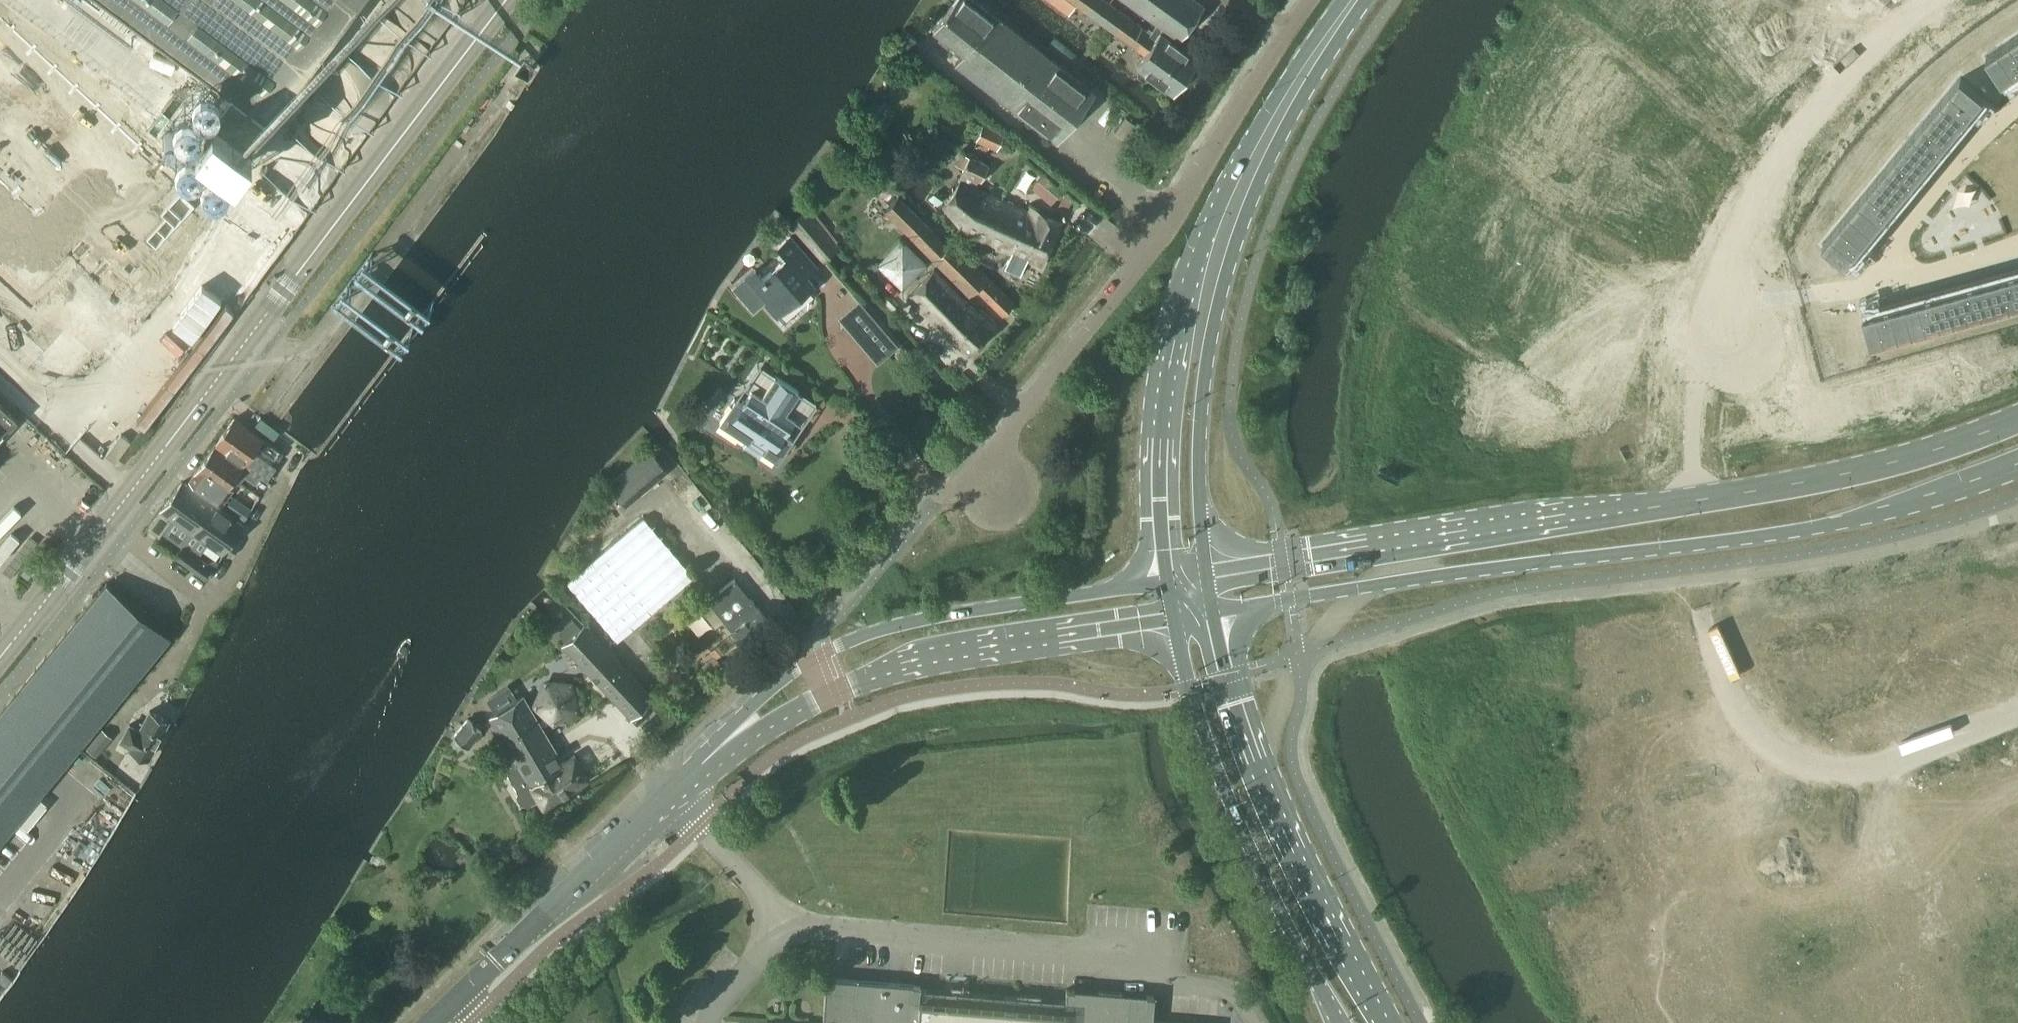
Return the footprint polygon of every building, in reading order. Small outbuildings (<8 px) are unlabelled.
[(230,90),(195,138),(234,167),(359,0),(107,0),(230,90)] [(1057,141),(1095,92),(976,0),(955,0),(934,27),(965,51),(956,63),(1057,141)] [(1156,24),(1152,30),(1149,27),(1148,29),(1107,0),(1051,0),(1069,13),(1077,3),(1145,52),(1136,64),(1138,66),(1138,73),(1144,77),(1151,75),(1173,91),(1198,57),(1168,36),(1170,34),(1156,24)] [(1156,24),(1170,34),(1171,32),(1179,38),(1204,4),(1198,0),(1126,0),(1157,23),(1156,24)] [(33,305),(80,255),(101,274),(19,362),(58,397),(81,372),(86,376),(87,374),(99,362),(100,360),(96,356),(139,310),(123,295),(205,206),(0,16),(0,274),(33,305)] [(1987,55),(2003,80),(2004,80),(2017,71),(2017,35),(1987,55)] [(1962,76),(1823,243),(1847,262),(1984,95),(1985,95),(1962,76)] [(985,120),(977,137),(998,147),(1006,129),(985,120)] [(976,186),(979,179),(982,180),(989,164),(970,155),(963,171),(959,180),(961,180),(943,205),(963,229),(1012,251),(1005,266),(1021,273),(1028,259),(1042,265),(1061,218),(1031,206),(1029,211),(976,186)] [(1050,180),(1046,185),(1058,196),(1063,190),(1050,180)] [(885,210),(970,295),(977,288),(1003,314),(1014,302),(952,241),(948,246),(929,226),(899,196),(885,210)] [(755,268),(735,286),(754,307),(764,299),(778,315),(814,283),(806,275),(817,266),(791,236),(780,245),(789,256),(763,277),(755,268)] [(982,309),(979,312),(934,268),(908,295),(969,354),(997,324),(982,309)] [(1864,314),(1872,343),(2017,303),(2017,272),(1865,314),(1864,314)] [(873,315),(860,299),(839,317),(852,333),(873,315)] [(899,345),(887,330),(865,348),(878,363),(899,345)] [(725,412),(720,419),(728,424),(749,439),(744,446),(759,456),(764,449),(778,458),(789,443),(792,439),(784,434),(796,417),(786,411),(800,390),(775,374),(766,367),(752,388),(742,402),(735,397),(725,412)] [(16,418),(0,403),(0,436),(16,418)] [(234,419),(226,429),(253,448),(257,444),(280,459),(283,454),(284,452),(283,451),(282,450),(263,435),(241,421),(236,417),(235,416),(234,419)] [(226,429),(216,443),(261,475),(267,479),(272,471),(270,469),(274,463),(253,448),(226,429)] [(105,454),(115,461),(131,440),(121,433),(105,454)] [(216,443),(206,457),(233,476),(239,480),(240,481),(245,475),(256,482),(261,475),(216,443)] [(650,449),(608,484),(627,506),(668,470),(650,449)] [(195,473),(190,480),(222,503),(234,487),(239,480),(233,476),(206,457),(195,473)] [(182,483),(149,529),(161,537),(174,519),(192,531),(211,503),(182,483)] [(233,495),(226,505),(232,510),(244,518),(249,512),(251,509),(233,495)] [(192,531),(182,544),(184,546),(198,556),(208,542),(223,552),(241,523),(211,503),(192,531)] [(644,516),(567,581),(618,639),(695,575),(644,516)] [(184,546),(176,556),(205,577),(212,566),(198,556),(184,546)] [(708,599),(745,645),(772,623),(735,577),(708,599)] [(75,751),(79,746),(114,703),(170,635),(107,583),(106,583),(106,582),(0,711),(0,841),(75,751)] [(573,619),(560,631),(567,639),(563,643),(631,716),(652,696),(653,695),(585,623),(580,627),(573,619)] [(718,645),(711,650),(717,657),(723,652),(718,645)] [(719,660),(706,671),(710,675),(722,665),(719,660)] [(508,685),(488,698),(497,712),(490,716),(504,738),(519,764),(508,770),(507,771),(519,790),(517,794),(522,801),(528,803),(539,797),(544,806),(567,791),(589,777),(575,754),(563,761),(543,728),(552,718),(554,719),(555,720),(575,708),(576,707),(570,684),(570,683),(546,681),(546,682),(536,703),(537,704),(546,713),(539,721),(524,694),(517,698),(508,685)] [(129,748),(147,757),(166,721),(149,711),(139,730),(129,725),(121,740),(130,746),(129,748)] [(468,718),(455,734),(469,746),(482,729),(468,718)] [(86,747),(97,756),(112,737),(101,728),(86,747)] [(39,796),(19,821),(28,828),(48,804),(39,796)] [(1153,1019),(1155,995),(1067,988),(1066,1000),(964,992),(964,986),(952,985),(952,991),(921,989),(921,985),(833,978),(827,977),(823,1022),(1200,1022),(1153,1019)]
